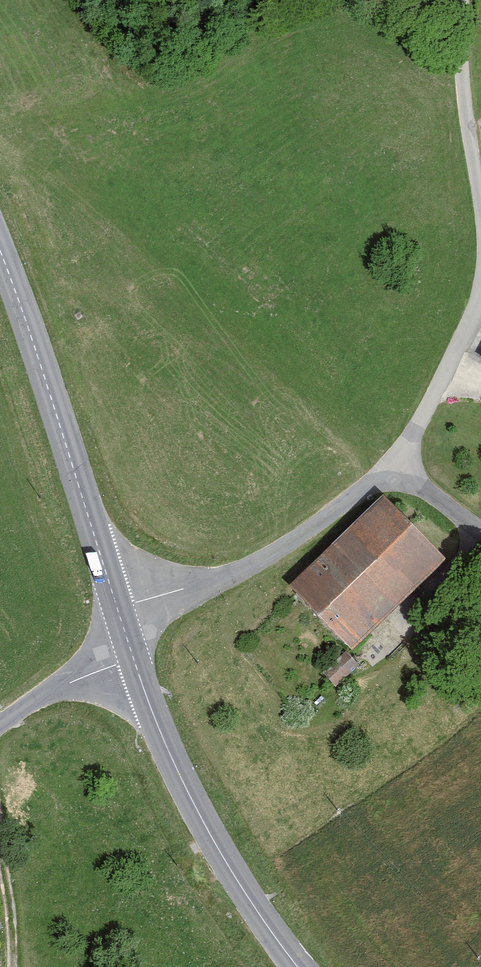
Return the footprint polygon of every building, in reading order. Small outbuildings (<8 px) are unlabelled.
[(380,491),(286,585),(350,649),(444,555),(380,491)]
